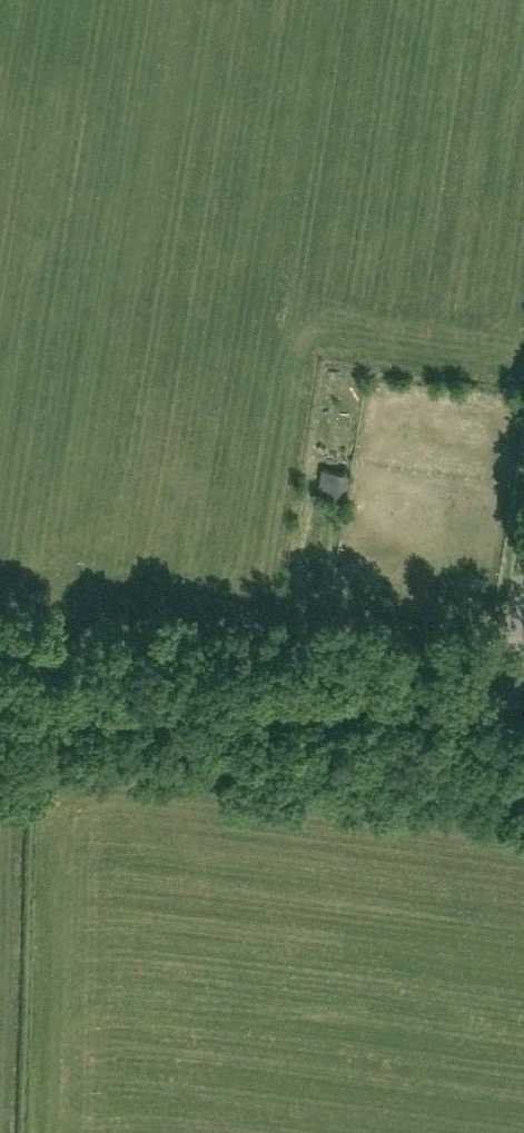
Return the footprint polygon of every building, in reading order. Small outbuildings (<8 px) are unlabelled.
[(346,473),(322,469),(318,494),(342,497),(346,473)]
